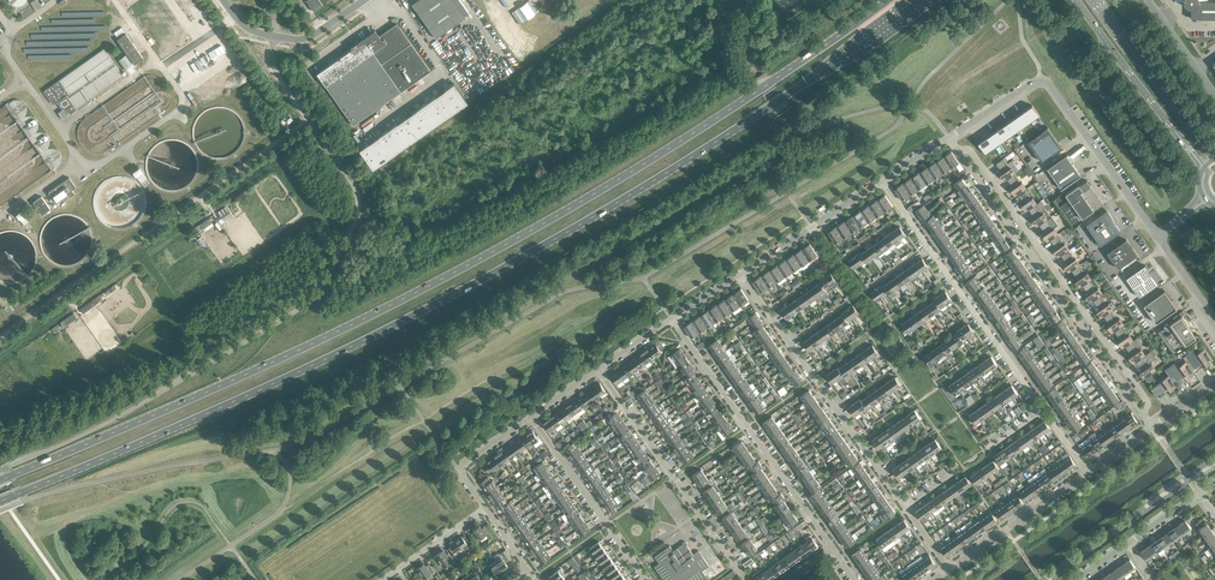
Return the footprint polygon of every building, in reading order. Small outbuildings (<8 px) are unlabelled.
[(33,12),(50,0),(33,0),(30,2),(31,4),(20,12),(25,18),(33,12)] [(319,0),(307,0),(306,0),(314,12),(323,6),(319,0)] [(460,0),(417,0),(411,4),(436,38),(465,17),(464,16),(469,12),(460,0)] [(1184,3),(1184,4),(1185,5),(1186,6),(1187,7),(1188,8),(1189,8),(1190,8),(1191,8),(1191,18),(1214,19),(1214,1),(1206,1),(1206,0),(1184,0),(1184,1),(1184,2),(1184,3)] [(376,30),(363,39),(351,47),(352,48),(317,73),(322,81),(325,85),(325,86),(353,125),(430,71),(397,23),(379,35),(376,30)] [(143,57),(140,54),(126,33),(117,39),(134,64),(143,57)] [(44,91),(53,104),(57,101),(62,109),(58,112),(62,119),(123,76),(104,48),(44,91)] [(454,83),(359,150),(373,170),(468,103),(454,83)] [(1040,116),(1032,105),(1023,111),(1031,122),(1040,116)] [(1031,122),(1023,111),(1014,118),(1022,129),(1031,122)] [(1022,129),(1014,118),(1005,124),(1013,135),(1022,129)] [(1013,135),(1005,124),(996,130),(1004,141),(1013,135)] [(1028,141),(1042,161),(1062,147),(1048,127),(1028,141)] [(996,130),(987,137),(995,148),(1002,143),(1007,150),(1009,149),(1004,141),(996,130)] [(995,148),(987,137),(978,143),(985,154),(995,148)] [(959,163),(952,151),(943,156),(951,168),(959,163)] [(1067,154),(1047,168),(1061,187),(1060,187),(1080,173),(1073,164),(1072,164),(1070,162),(1071,161),(1066,155),(1067,154)] [(951,168),(943,156),(935,162),(943,173),(951,168)] [(1004,158),(996,163),(1001,170),(1009,165),(1008,164),(1004,158)] [(1003,172),(1000,174),(1004,181),(1007,179),(1007,178),(1014,173),(1015,174),(1015,173),(1019,170),(1012,160),(1008,164),(1009,165),(1001,170),(1003,172)] [(943,173),(935,162),(927,167),(935,179),(943,173)] [(138,167),(133,171),(144,187),(149,183),(138,167)] [(935,179),(927,167),(919,172),(926,184),(935,179)] [(964,168),(956,174),(958,178),(967,172),(964,168)] [(926,184),(919,172),(911,178),(918,189),(926,184)] [(1014,173),(1007,178),(1007,179),(1012,185),(1019,180),(1015,174),(1014,173)] [(69,177),(63,182),(49,192),(58,205),(75,193),(72,189),(76,187),(69,177)] [(918,189),(911,178),(902,183),(910,195),(918,189)] [(966,183),(962,178),(954,184),(957,189),(956,189),(957,190),(966,183)] [(1014,187),(1011,190),(1015,196),(1018,194),(1025,189),(1026,188),(1022,182),(1021,182),(1019,180),(1012,185),(1014,187)] [(1037,181),(1034,183),(1039,190),(1042,188),(1037,181)] [(1070,200),(1060,207),(1073,224),(1103,203),(1087,181),(1080,186),(1079,185),(1066,194),(1070,200)] [(910,195),(902,183),(894,188),(902,200),(910,195)] [(970,189),(966,183),(957,190),(957,191),(958,191),(962,195),(970,189)] [(1042,188),(1039,190),(1044,198),(1048,196),(1042,188)] [(974,195),(970,189),(962,195),(965,200),(964,201),(964,202),(974,195)] [(1025,189),(1018,194),(1023,201),(1030,195),(1025,189)] [(893,206),(885,194),(877,200),(884,212),(893,206)] [(978,200),(974,195),(964,202),(965,203),(966,202),(969,206),(978,200)] [(1024,203),(1021,205),(1026,211),(1029,209),(1037,203),(1032,197),(1032,198),(1030,195),(1023,201),(1024,203)] [(42,215),(51,209),(42,196),(33,202),(42,215)] [(884,212),(877,200),(869,205),(876,217),(884,212)] [(982,206),(978,200),(969,206),(973,211),(972,212),(972,213),(982,206)] [(1037,203),(1029,209),(1034,216),(1041,211),(1045,208),(1040,201),(1037,203)] [(915,202),(907,208),(910,211),(917,206),(915,202)] [(876,217),(869,205),(860,211),(868,222),(876,217)] [(927,210),(924,205),(915,211),(919,217),(929,210),(928,209),(927,210)] [(226,206),(217,212),(221,218),(230,212),(226,206)] [(986,211),(982,206),(972,213),(973,214),(974,213),(977,218),(986,211)] [(930,211),(929,210),(919,217),(923,222),(925,221),(932,216),(929,212),(930,211)] [(1106,210),(1083,226),(1098,247),(1120,231),(1116,225),(1114,226),(1112,223),(1114,221),(1106,210)] [(21,220),(27,229),(28,231),(32,228),(24,217),(25,217),(20,211),(16,214),(20,220),(21,220)] [(868,222),(860,211),(852,216),(860,228),(868,222)] [(990,217),(986,211),(977,218),(981,222),(979,223),(980,224),(990,217)] [(1035,218),(1032,220),(1036,226),(1040,224),(1039,224),(1047,219),(1048,219),(1047,218),(1043,212),(1042,213),(1041,211),(1034,216),(1035,218)] [(934,215),(932,216),(925,221),(929,227),(937,221),(934,215)] [(860,228),(852,216),(844,221),(852,233),(860,228)] [(994,223),(990,217),(980,224),(981,225),(982,224),(985,229),(994,223)] [(209,218),(200,224),(203,229),(212,222),(209,218)] [(1047,219),(1039,224),(1040,224),(1044,231),(1052,226),(1047,219)] [(852,233),(844,221),(836,227),(843,238),(852,233)] [(941,226),(937,221),(929,227),(933,232),(941,226)] [(998,228),(994,223),(985,229),(988,233),(987,234),(988,235),(998,228)] [(907,236),(900,226),(894,231),(900,239),(905,236),(906,237),(907,236)] [(945,232),(941,226),(933,232),(937,238),(945,232)] [(1046,233),(1043,235),(1047,241),(1047,242),(1050,240),(1050,239),(1057,234),(1058,234),(1054,227),(1053,228),(1052,226),(1044,231),(1046,233)] [(843,238),(836,227),(828,232),(835,244),(843,238)] [(1002,234),(998,228),(988,235),(989,236),(990,235),(993,240),(1002,234)] [(873,230),(865,235),(867,238),(875,232),(873,230)] [(900,239),(894,231),(888,235),(895,244),(896,244),(896,243),(900,239)] [(949,237),(945,232),(937,238),(940,244),(949,237)] [(1006,239),(1002,234),(993,240),(996,245),(995,245),(996,246),(1006,239)] [(1057,234),(1050,239),(1050,240),(1055,246),(1062,241),(1058,234),(1057,234)] [(895,244),(888,235),(883,238),(889,247),(893,244),(894,245),(895,244)] [(205,242),(201,237),(196,240),(201,246),(204,249),(207,246),(205,243),(205,242)] [(953,243),(949,237),(940,244),(944,249),(953,243)] [(889,247),(883,238),(877,242),(884,252),(885,252),(884,250),(889,247)] [(996,246),(994,248),(998,254),(1010,245),(1006,239),(996,246)] [(1137,255),(1126,239),(1107,253),(1118,268),(1137,255)] [(1056,248),(1053,251),(1058,257),(1061,255),(1061,254),(1068,249),(1068,250),(1069,249),(1065,243),(1064,243),(1062,241),(1055,246),(1056,248)] [(884,252),(877,242),(872,246),(878,255),(882,252),(883,253),(884,252)] [(1079,242),(1070,248),(1072,251),(1082,245),(1079,242)] [(818,255),(810,243),(802,249),(809,261),(818,255)] [(957,249),(953,243),(944,249),(948,255),(957,249)] [(878,255),(872,246),(866,250),(873,260),(874,259),(873,258),(878,255)] [(809,261),(802,249),(794,254),(801,266),(809,261)] [(961,254),(957,249),(948,255),(952,260),(961,254)] [(1004,255),(1007,260),(1006,261),(1007,262),(1017,255),(1013,249),(1004,255)] [(1068,249),(1061,254),(1061,255),(1066,261),(1073,256),(1068,250),(1068,249)] [(873,260),(866,250),(860,254),(865,262),(867,263),(871,260),(872,261),(873,260)] [(859,253),(854,257),(861,267),(862,266),(861,265),(865,262),(860,254),(859,253)] [(801,266),(794,254),(785,260),(793,271),(801,266)] [(965,260),(961,254),(952,260),(956,266),(964,261),(965,260)] [(1021,261),(1017,255),(1007,262),(1008,263),(1009,262),(1012,267),(1021,261)] [(1067,264),(1064,266),(1068,272),(1069,272),(1072,270),(1079,265),(1080,264),(1075,258),(1074,258),(1073,256),(1066,261),(1067,264)] [(861,267),(854,257),(848,261),(854,270),(855,269),(856,271),(859,269),(858,267),(859,266),(860,267),(861,267)] [(929,268),(922,258),(916,263),(923,271),(927,268),(928,269),(929,268)] [(793,271),(785,260),(777,265),(785,277),(793,271)] [(967,265),(964,261),(956,266),(955,267),(959,273),(969,266),(968,265),(967,265)] [(1025,266),(1021,261),(1012,267),(1015,271),(1014,272),(1015,273),(1025,266)] [(923,271),(916,263),(911,266),(917,275),(918,274),(923,271)] [(785,277),(777,265),(769,270),(777,282),(785,277)] [(1079,265),(1072,270),(1076,277),(1084,272),(1079,265)] [(1147,270),(1148,270),(1145,265),(1126,278),(1139,297),(1158,284),(1150,272),(1149,273),(1147,270)] [(917,275),(911,266),(905,270),(911,279),(916,276),(917,275)] [(969,267),(969,266),(959,273),(963,279),(972,272),(968,268),(969,267)] [(1029,272),(1025,266),(1015,273),(1016,274),(1017,274),(1020,278),(1029,272)] [(777,282),(769,270),(761,276),(768,287),(777,282)] [(911,279),(905,270),(900,274),(906,283),(907,282),(911,279)] [(1033,278),(1029,272),(1020,278),(1023,283),(1022,283),(1023,284),(1033,278)] [(1078,279),(1075,281),(1079,287),(1082,285),(1090,280),(1091,279),(1092,279),(1087,272),(1086,273),(1085,274),(1084,272),(1076,277),(1078,279)] [(830,273),(824,277),(831,287),(833,289),(839,285),(830,273)] [(906,283),(900,274),(894,278),(900,287),(904,284),(906,283)] [(768,287),(761,276),(753,281),(760,293),(768,287)] [(966,283),(970,289),(980,282),(979,280),(978,281),(974,276),(966,283)] [(831,287),(824,277),(819,281),(820,283),(825,290),(830,287),(830,288),(831,287)] [(900,287),(894,278),(888,282),(895,291),(896,290),(900,287)] [(1037,283),(1033,278),(1023,284),(1024,286),(1025,285),(1028,289),(1037,283)] [(1090,280),(1082,285),(1087,292),(1094,287),(1090,280)] [(895,291),(888,282),(883,286),(888,293),(889,295),(893,292),(895,291)] [(980,283),(980,282),(970,289),(974,294),(975,293),(983,288),(979,283),(980,283)] [(828,294),(825,290),(820,283),(814,287),(823,298),(828,294)] [(1041,289),(1037,283),(1028,289),(1031,294),(1030,295),(1031,296),(1041,289)] [(882,285),(876,289),(882,297),(884,296),(888,293),(883,286),(882,285)] [(823,298),(814,287),(809,291),(817,302),(823,298)] [(984,287),(983,288),(975,293),(979,298),(988,292),(984,287)] [(1089,294),(1086,296),(1090,302),(1090,303),(1093,300),(1100,295),(1101,295),(1102,294),(1098,287),(1097,288),(1096,289),(1094,287),(1087,292),(1089,294)] [(741,289),(733,294),(740,306),(749,300),(741,289)] [(882,297),(876,289),(870,293),(876,301),(881,298),(882,297)] [(1045,294),(1041,289),(1031,296),(1032,297),(1033,296),(1036,301),(1045,294)] [(1164,290),(1144,305),(1156,322),(1177,308),(1164,290)] [(817,302),(809,291),(803,294),(810,304),(811,306),(817,302)] [(952,300),(945,291),(940,295),(947,305),(948,304),(947,303),(952,300)] [(992,298),(988,292),(979,298),(983,304),(992,298)] [(740,306),(733,294),(725,299),(732,311),(740,306)] [(810,304),(803,294),(798,298),(804,307),(808,304),(809,305),(810,304)] [(1049,300),(1045,294),(1036,301),(1039,305),(1038,306),(1039,307),(1049,300)] [(947,305),(940,295),(934,299),(935,301),(940,308),(945,305),(945,306),(947,305)] [(1100,295),(1093,300),(1098,307),(1105,302),(1100,295)] [(17,298),(7,306),(3,309),(7,316),(22,305),(17,298)] [(92,300),(80,309),(83,313),(95,304),(98,302),(95,298),(92,300)] [(804,307),(798,298),(792,302),(799,312),(800,312),(799,310),(804,307)] [(996,303),(992,298),(983,304),(987,310),(996,303)] [(732,311),(725,299),(716,305),(724,316),(732,311)] [(1052,305),(1049,300),(1039,307),(1039,308),(1041,307),(1044,312),(1052,305)] [(941,310),(940,308),(935,301),(929,305),(936,315),(937,314),(937,313),(941,310)] [(799,312),(792,302),(786,306),(792,315),(797,312),(798,313),(799,312)] [(1099,309),(1096,311),(1101,317),(1101,318),(1104,316),(1104,315),(1111,310),(1112,310),(1113,309),(1109,303),(1108,303),(1107,304),(1105,302),(1098,307),(1099,309)] [(1000,309),(996,303),(987,310),(991,315),(1000,309)] [(724,316),(716,305),(708,310),(716,322),(724,316)] [(859,314),(853,305),(847,309),(853,318),(855,317),(859,314)] [(936,315),(929,305),(924,309),(930,317),(935,314),(935,315),(936,315)] [(1056,311),(1052,305),(1044,312),(1047,316),(1046,317),(1047,318),(1056,311)] [(792,315),(786,306),(781,310),(787,320),(789,320),(788,318),(792,315)] [(853,318),(847,309),(841,313),(842,315),(848,322),(852,319),(853,318)] [(930,317),(924,309),(918,313),(925,323),(926,322),(926,321),(930,317)] [(1004,315),(1000,309),(991,315),(995,321),(1004,315)] [(716,322),(708,310),(700,315),(708,327),(716,322)] [(1111,310),(1104,315),(1104,316),(1109,322),(1116,317),(1111,310)] [(1061,317),(1056,311),(1047,318),(1047,319),(1048,318),(1052,323),(1061,317)] [(760,318),(756,312),(747,319),(750,323),(749,324),(750,325),(760,318)] [(1004,315),(995,321),(999,326),(1008,320),(1011,318),(1007,312),(1004,315)] [(76,318),(73,313),(60,323),(63,327),(76,318)] [(925,323),(918,313),(913,317),(919,325),(923,322),(924,323),(925,323)] [(708,327),(700,315),(692,321),(700,332),(708,327)] [(849,323),(848,322),(842,315),(837,319),(843,327),(844,326),(849,323)] [(1189,328),(1187,326),(1189,325),(1182,316),(1181,316),(1161,330),(1158,332),(1173,353),(1176,351),(1196,337),(1189,328)] [(919,325),(913,317),(907,321),(914,330),(915,330),(914,329),(919,325)] [(1110,324),(1107,327),(1111,333),(1112,333),(1115,331),(1114,331),(1122,325),(1122,326),(1123,325),(1124,324),(1119,318),(1118,319),(1117,319),(1116,317),(1109,322),(1110,324)] [(764,324),(760,318),(750,325),(751,326),(752,326),(755,330),(762,325),(764,324)] [(843,327),(837,319),(831,322),(837,331),(842,328),(843,327)] [(1053,325),(1057,331),(1066,325),(1062,319),(1053,325)] [(1012,326),(1008,320),(999,326),(1003,332),(1012,326)] [(700,332),(692,321),(684,326),(691,338),(700,332)] [(914,330),(907,321),(901,325),(907,333),(908,333),(909,334),(910,334),(913,332),(913,331),(914,330)] [(837,331),(831,322),(826,326),(832,335),(833,334),(837,331)] [(974,332),(968,323),(962,327),(968,336),(970,335),(974,332)] [(766,331),(762,325),(755,330),(753,331),(756,336),(755,336),(756,338),(766,331)] [(1070,331),(1066,325),(1057,331),(1061,337),(1070,331)] [(1122,325),(1114,331),(1115,331),(1119,338),(1127,332),(1122,326),(1122,325)] [(832,335),(826,326),(820,330),(826,339),(830,336),(832,335)] [(1016,332),(1012,326),(1003,332),(1007,338),(1014,333),(1016,332)] [(968,336),(962,327),(957,331),(958,333),(963,340),(967,337),(968,336)] [(826,339),(820,330),(814,334),(821,343),(822,342),(826,339)] [(770,336),(766,331),(756,338),(757,339),(758,338),(761,342),(770,336)] [(1074,336),(1070,331),(1061,337),(1065,342),(1074,336)] [(1121,340),(1118,342),(1122,348),(1125,346),(1133,340),(1129,334),(1128,335),(1127,332),(1119,338),(1121,340)] [(964,342),(963,340),(958,333),(952,337),(958,346),(960,345),(964,342)] [(1017,337),(1014,333),(1007,338),(1005,339),(1009,344),(1019,337),(1018,336),(1017,337)] [(821,343),(814,334),(809,338),(815,347),(819,344),(821,343)] [(774,342),(770,336),(761,342),(764,347),(763,348),(764,349),(774,342)] [(1078,342),(1074,336),(1065,342),(1069,348),(1078,342)] [(958,346),(952,337),(946,341),(953,350),(957,347),(958,346)] [(1020,338),(1019,337),(1009,344),(1013,350),(1022,344),(1019,339),(1020,338)] [(815,347),(809,338),(803,342),(809,351),(810,352),(811,351),(810,350),(815,347)] [(1133,340),(1125,346),(1130,353),(1137,348),(1138,348),(1142,345),(1137,338),(1133,340)] [(722,345),(717,339),(709,345),(713,351),(722,345)] [(655,343),(650,347),(656,357),(662,353),(660,350),(664,347),(659,340),(655,343)] [(704,340),(697,345),(699,349),(707,344),(704,340)] [(953,350),(946,341),(941,345),(947,353),(948,353),(953,350)] [(778,347),(774,342),(764,349),(765,350),(766,349),(769,354),(778,347)] [(1082,347),(1078,342),(1069,348),(1073,354),(1082,347)] [(725,351),(722,345),(713,351),(717,357),(725,351)] [(873,345),(867,349),(874,359),(875,358),(874,357),(879,354),(873,345)] [(947,353),(941,345),(935,349),(941,357),(946,354),(947,353)] [(1017,351),(1021,357),(1030,351),(1026,345),(1017,351)] [(656,357),(650,347),(644,351),(651,361),(656,357)] [(675,347),(667,353),(670,356),(671,355),(674,361),(684,354),(680,348),(677,350),(675,347)] [(782,353),(778,347),(769,354),(772,358),(771,359),(772,360),(782,353)] [(1086,353),(1082,347),(1073,354),(1077,359),(1086,353)] [(1132,355),(1129,357),(1133,363),(1136,361),(1145,354),(1141,348),(1140,349),(1139,350),(1138,348),(1137,348),(1130,353),(1132,355)] [(1145,354),(1136,361),(1141,368),(1148,363),(1156,358),(1154,356),(1158,353),(1154,348),(1145,354)] [(1197,356),(1202,363),(1204,362),(1207,365),(1213,360),(1205,349),(1204,348),(1198,353),(1199,354),(1199,355),(1197,356)] [(874,359),(867,349),(861,353),(867,362),(872,358),(873,360),(874,359)] [(941,357),(935,349),(930,353),(936,361),(937,360),(941,357)] [(1186,349),(1180,353),(1186,361),(1192,370),(1193,370),(1202,363),(1197,356),(1193,350),(1189,352),(1186,349)] [(651,361),(644,351),(638,355),(645,365),(651,361)] [(729,356),(725,351),(717,357),(721,363),(729,356)] [(1034,356),(1030,351),(1021,357),(1025,363),(1034,356)] [(786,359),(782,353),(772,360),(773,361),(774,360),(777,365),(786,359)] [(867,362),(861,353),(855,357),(862,367),(863,366),(863,365),(867,362)] [(936,361),(930,353),(924,357),(930,365),(934,362),(936,361)] [(1090,359),(1086,353),(1077,359),(1081,365),(1090,359)] [(688,360),(684,354),(674,361),(678,366),(688,360)] [(645,365),(638,355),(633,359),(639,369),(645,365)] [(733,362),(729,356),(721,363),(725,368),(733,362)] [(997,365),(991,356),(986,360),(992,369),(993,368),(997,365)] [(1038,362),(1034,356),(1025,363),(1029,368),(1038,362)] [(862,367),(855,357),(850,361),(856,370),(861,366),(861,367),(862,367)] [(639,369),(633,359),(627,363),(634,373),(639,369)] [(790,364),(786,359),(777,365),(780,369),(779,370),(780,371),(790,364)] [(692,365),(688,360),(678,366),(682,372),(692,365)] [(992,369),(986,360),(980,364),(986,372),(991,369),(992,369)] [(858,373),(856,370),(850,361),(844,365),(851,375),(853,376),(858,373)] [(1082,367),(1087,373),(1095,366),(1091,361),(1082,367)] [(1179,369),(1184,376),(1186,375),(1188,378),(1195,373),(1193,370),(1192,370),(1186,361),(1180,365),(1181,366),(1181,367),(1179,369)] [(737,367),(733,362),(725,368),(729,374),(737,367)] [(1042,368),(1038,362),(1029,368),(1033,374),(1042,368)] [(1175,362),(1165,369),(1169,375),(1174,383),(1175,383),(1184,376),(1179,369),(1175,362)] [(634,373),(627,363),(622,367),(628,377),(634,373)] [(1142,370),(1139,372),(1144,379),(1155,371),(1156,370),(1152,363),(1150,364),(1149,365),(1148,363),(1141,368),(1142,370)] [(794,370),(790,364),(780,371),(781,372),(782,371),(785,376),(786,375),(794,370)] [(986,372),(980,364),(975,367),(981,376),(982,375),(986,372)] [(696,371),(692,365),(682,372),(686,377),(694,373),(696,371)] [(851,375),(844,365),(839,369),(844,376),(845,377),(849,374),(850,375),(851,375)] [(1099,372),(1095,366),(1087,373),(1091,378),(1099,372)] [(628,377),(622,367),(616,371),(623,380),(628,377)] [(741,373),(737,367),(729,374),(732,379),(741,373)] [(838,367),(832,371),(839,381),(840,380),(839,379),(844,376),(839,369),(838,367)] [(975,367),(970,371),(976,380),(977,382),(982,379),(980,377),(981,376),(975,367)] [(1045,373),(1042,368),(1033,374),(1037,379),(1045,373)] [(795,369),(794,370),(786,375),(790,379),(788,380),(789,381),(799,374),(795,369)] [(623,380),(616,371),(610,375),(617,385),(623,380)] [(839,381),(832,371),(826,375),(832,384),(837,381),(838,382),(839,381)] [(976,380),(970,371),(964,375),(971,384),(972,383),(976,380)] [(1103,378),(1099,372),(1091,378),(1094,384),(1103,378)] [(697,378),(694,373),(686,377),(684,379),(688,385),(697,378)] [(745,379),(741,373),(732,379),(736,385),(745,379)] [(1049,379),(1045,373),(1037,379),(1041,385),(1049,379)] [(803,380),(799,374),(789,381),(790,382),(791,382),(795,386),(803,380)] [(971,384),(964,375),(959,379),(965,387),(970,384),(971,384)] [(1163,380),(1161,382),(1166,389),(1168,387),(1170,390),(1176,386),(1177,386),(1175,383),(1174,383),(1169,375),(1162,379),(1163,380)] [(901,386),(895,377),(889,381),(895,390),(897,389),(901,386)] [(701,384),(697,378),(688,385),(692,390),(701,384)] [(1107,383),(1103,378),(1094,384),(1098,389),(1107,383)] [(749,384),(745,379),(736,385),(740,390),(749,384)] [(965,387),(959,379),(954,382),(960,391),(961,390),(965,387)] [(1054,385),(1049,379),(1041,385),(1045,391),(1054,385)] [(895,390),(889,381),(884,385),(890,394),(894,391),(895,390)] [(749,384),(740,390),(744,396),(753,390),(756,388),(752,382),(749,384)] [(954,382),(946,388),(949,393),(951,391),(954,395),(959,392),(960,391),(954,382)] [(1161,382),(1151,389),(1156,396),(1166,389),(1161,382)] [(599,383),(594,387),(600,396),(606,392),(599,383)] [(1111,389),(1107,383),(1098,389),(1102,395),(1111,389)] [(705,389),(701,384),(692,390),(696,396),(705,389)] [(890,394),(884,385),(878,389),(884,398),(886,397),(890,394)] [(1012,385),(1006,389),(1012,398),(1013,397),(1018,394),(1012,385)] [(1046,393),(1050,398),(1059,392),(1055,386),(1046,393)] [(600,396),(594,387),(588,391),(595,400),(600,396)] [(650,395),(646,389),(636,395),(640,401),(650,395)] [(709,395),(705,389),(696,396),(700,402),(709,395)] [(884,398),(878,389),(872,393),(879,402),(883,399),(884,398)] [(1012,398),(1006,389),(1001,393),(1007,402),(1011,398),(1012,398)] [(1115,394),(1111,389),(1102,395),(1106,401),(1115,394)] [(757,395),(753,390),(744,396),(748,402),(757,395)] [(813,396),(809,390),(801,396),(804,402),(813,396)] [(595,400),(588,391),(582,395),(589,404),(595,400)] [(632,392),(624,398),(626,401),(634,395),(633,393),(632,392)] [(1063,398),(1059,392),(1050,398),(1054,404),(1063,398)] [(879,402),(872,393),(867,397),(873,406),(874,405),(879,402)] [(1007,402),(1001,393),(996,397),(1002,405),(1003,405),(1007,402)] [(1119,400),(1115,394),(1106,401),(1110,406),(1119,400)] [(589,404),(582,395),(577,399),(584,408),(589,404)] [(654,400),(650,395),(640,401),(644,407),(654,400)] [(713,400),(709,395),(700,402),(704,407),(713,400)] [(761,401),(757,395),(748,402),(752,407),(761,401)] [(817,401),(813,396),(804,402),(801,404),(805,408),(807,406),(808,407),(817,401)] [(873,406),(867,397),(861,401),(867,409),(872,407),(873,406)] [(1002,405),(996,397),(990,400),(996,409),(1001,406),(1002,405)] [(1067,403),(1063,398),(1054,404),(1058,410),(1067,403)] [(584,408),(577,399),(571,402),(578,412),(584,408)] [(860,399),(855,403),(861,412),(862,411),(863,412),(864,413),(868,411),(867,409),(861,401),(860,399)] [(658,406),(654,400),(644,407),(648,412),(658,406)] [(717,406),(713,400),(704,407),(708,413),(717,406)] [(996,409),(990,400),(985,404),(991,413),(992,412),(996,409)] [(765,407),(761,401),(752,407),(756,413),(765,407)] [(821,406),(817,401),(808,407),(809,408),(812,413),(821,406)] [(578,412),(571,402),(566,406),(572,416),(576,414),(577,416),(579,414),(578,412)] [(861,412),(855,403),(849,407),(855,416),(859,413),(861,412)] [(1071,409),(1067,403),(1058,410),(1062,415),(1071,409)] [(661,404),(658,406),(648,412),(652,418),(662,411),(665,409),(661,404)] [(991,413),(985,404),(980,408),(986,416),(990,413),(991,413)] [(572,416),(566,406),(560,410),(567,420),(572,416)] [(721,412),(717,406),(708,413),(705,415),(709,420),(712,418),(721,412)] [(824,412),(821,406),(812,413),(815,417),(816,418),(824,412)] [(1018,406),(1013,410),(1016,415),(1021,411),(1019,407),(1018,406)] [(1071,409),(1062,415),(1066,421),(1075,415),(1078,412),(1074,406),(1071,409)] [(986,416),(980,408),(974,412),(980,420),(981,420),(986,416)] [(567,420),(560,410),(554,414),(561,424),(567,420)] [(915,410),(909,414),(915,422),(916,422),(921,419),(915,410)] [(1013,410),(1007,413),(1011,418),(1016,415),(1013,410)] [(666,417),(662,411),(652,418),(656,424),(666,417)] [(607,418),(611,424),(621,417),(616,412),(607,418)] [(725,417),(721,412),(712,418),(716,424),(725,417)] [(828,417),(824,412),(816,418),(816,419),(819,423),(828,417)] [(980,420),(974,412),(969,415),(975,424),(980,421),(980,420)] [(1131,412),(1125,417),(1131,425),(1137,421),(1131,412)] [(561,424),(554,414),(549,418),(555,428),(561,424)] [(915,422),(909,414),(904,418),(910,426),(914,423),(915,422)] [(1079,420),(1075,415),(1066,421),(1070,426),(1079,420)] [(625,423),(621,417),(611,424),(615,430),(625,423)] [(670,423),(666,417),(656,424),(660,429),(670,423)] [(729,423),(725,417),(716,424),(719,430),(729,423)] [(776,422),(772,417),(763,423),(767,428),(776,422)] [(832,422),(828,417),(819,423),(822,427),(823,428),(832,422)] [(1131,425),(1125,417),(1119,420),(1126,429),(1131,425)] [(555,428),(549,418),(543,422),(550,432),(555,428)] [(910,426),(904,418),(899,421),(905,430),(906,429),(910,426)] [(1083,426),(1079,420),(1070,426),(1074,432),(1083,426)] [(1126,429),(1119,420),(1114,424),(1120,433),(1126,429)] [(905,430),(899,421),(893,425),(899,434),(904,431),(905,430)] [(1044,421),(1039,425),(1045,434),(1051,429),(1044,421)] [(585,422),(580,426),(583,431),(589,427),(585,422)] [(779,428),(779,427),(776,422),(767,428),(771,434),(779,428)] [(836,428),(832,422),(823,428),(824,429),(827,434),(836,428)] [(628,429),(625,423),(615,430),(619,435),(628,429)] [(674,428),(670,423),(660,429),(664,435),(674,428)] [(733,429),(729,423),(719,430),(724,435),(733,429)] [(1120,433),(1114,424),(1108,428),(1114,437),(1120,433)] [(899,434),(893,425),(888,429),(894,437),(895,437),(899,434)] [(1045,434),(1039,425),(1033,429),(1039,438),(1045,434)] [(678,434),(674,428),(664,435),(668,441),(678,434)] [(783,433),(780,428),(779,428),(771,434),(774,439),(783,433)] [(839,433),(836,428),(827,434),(830,438),(831,439),(839,433)] [(1114,437),(1108,428),(1103,432),(1109,441),(1114,437)] [(632,434),(628,429),(619,435),(623,441),(632,434)] [(894,437),(888,429),(883,432),(889,441),(893,438),(894,437)] [(1039,438),(1033,429),(1027,433),(1034,441),(1039,438)] [(532,430),(526,434),(533,444),(539,439),(540,438),(537,434),(536,435),(532,430)] [(891,444),(889,441),(883,432),(877,436),(883,445),(883,446),(884,448),(886,446),(887,447),(891,444)] [(1109,441),(1103,432),(1097,436),(1103,445),(1109,441)] [(787,438),(786,437),(783,433),(774,439),(778,444),(787,438)] [(843,438),(839,433),(831,439),(831,440),(834,444),(843,438)] [(1034,441),(1027,433),(1022,437),(1028,445),(1034,441)] [(533,444),(526,434),(521,438),(527,448),(533,444)] [(636,440),(632,434),(623,441),(627,447),(636,440)] [(682,440),(678,434),(668,441),(672,446),(682,440)] [(883,445),(877,436),(872,440),(878,449),(883,446),(883,445)] [(1103,445),(1097,436),(1091,440),(1098,449),(1103,445)] [(685,437),(682,440),(672,446),(676,452),(686,445),(688,443),(685,437)] [(1028,445),(1022,437),(1016,441),(1022,449),(1028,445)] [(527,448),(521,438),(515,442),(522,451),(527,448)] [(791,443),(788,439),(787,438),(778,444),(782,450),(791,443)] [(847,444),(843,438),(834,444),(832,446),(835,450),(837,449),(838,450),(847,444)] [(935,439),(930,443),(936,452),(937,451),(941,448),(935,439)] [(640,446),(636,440),(627,447),(631,452),(640,446)] [(1098,449),(1091,440),(1086,444),(1092,453),(1098,449)] [(746,446),(742,441),(733,447),(737,452),(746,446)] [(1022,449),(1016,441),(1011,444),(1017,453),(1022,449)] [(522,451),(515,442),(510,446),(516,455),(522,451)] [(564,448),(569,454),(578,447),(574,442),(564,448)] [(794,449),(794,448),(791,443),(782,450),(786,455),(794,449)] [(924,447),(931,455),(935,452),(936,452),(930,443),(924,447)] [(850,449),(847,444),(838,450),(839,451),(842,455),(850,449)] [(1017,453),(1011,444),(1005,448),(1011,457),(1017,453)] [(1092,453),(1086,444),(1080,448),(1086,457),(1092,453)] [(689,451),(686,445),(676,452),(680,457),(689,451)] [(516,455),(510,446),(504,450),(511,459),(516,455)] [(644,451),(640,446),(631,452),(635,458),(644,451)] [(749,452),(746,446),(737,452),(741,458),(749,452)] [(582,453),(578,447),(569,454),(572,460),(582,453)] [(931,455),(924,447),(919,450),(925,459),(926,458),(931,455)] [(1011,457),(1005,448),(999,452),(1006,461),(1011,457)] [(798,454),(795,450),(794,449),(786,455),(789,460),(798,454)] [(854,454),(850,449),(842,455),(845,459),(846,460),(854,454)] [(511,459),(504,450),(498,454),(505,463),(511,459)] [(925,459),(919,450),(914,454),(920,463),(924,460),(925,459)] [(635,458),(632,460),(636,466),(639,463),(648,457),(644,451),(635,458)] [(694,457),(689,451),(680,457),(684,463),(694,457)] [(753,457),(749,452),(741,458),(744,463),(753,457)] [(1006,461),(999,452),(994,456),(1000,465),(1006,461)] [(586,459),(582,453),(572,460),(576,465),(586,459)] [(505,463),(498,454),(493,458),(499,467),(505,463)] [(802,459),(801,458),(798,454),(789,460),(793,465),(802,459)] [(858,460),(854,454),(846,460),(846,461),(849,466),(858,460)] [(920,463),(914,454),(909,458),(915,467),(916,466),(920,463)] [(1069,456),(1063,460),(1070,469),(1075,465),(1069,456)] [(652,462),(648,457),(639,463),(643,469),(652,462)] [(757,462),(753,457),(744,463),(748,468),(750,467),(757,462)] [(499,467),(493,458),(483,465),(488,473),(492,470),(494,471),(499,467)] [(809,463),(805,458),(805,459),(803,460),(802,459),(793,465),(797,471),(809,463)] [(915,467),(909,458),(903,462),(909,470),(914,467),(915,467)] [(590,464),(586,459),(576,465),(580,471),(590,464)] [(993,460),(987,464),(994,473),(999,469),(993,460)] [(1070,469),(1063,460),(1058,464),(1064,473),(1070,469)] [(533,468),(537,474),(547,467),(543,461),(533,468)] [(758,461),(757,462),(750,467),(754,472),(760,467),(761,468),(762,466),(758,461)] [(643,469),(640,471),(644,477),(656,468),(652,462),(643,469)] [(851,468),(855,474),(864,468),(860,462),(851,468)] [(909,470),(903,462),(898,465),(904,474),(905,473),(909,470)] [(592,463),(590,464),(580,471),(584,477),(596,468),(592,463)] [(797,471),(801,476),(809,470),(809,469),(811,467),(812,467),(809,463),(797,471)] [(994,473),(987,464),(982,468),(988,477),(994,473)] [(1064,473),(1058,464),(1052,468),(1058,477),(1064,473)] [(809,470),(801,476),(804,481),(813,475),(816,473),(814,470),(815,469),(816,469),(819,467),(817,465),(814,467),(813,466),(812,467),(811,467),(812,469),(810,471),(809,470)] [(904,474),(898,465),(892,469),(899,478),(903,475),(904,474)] [(551,473),(547,467),(537,474),(541,480),(551,473)] [(754,472),(752,473),(756,479),(764,473),(761,468),(760,467),(754,472)] [(596,468),(584,477),(588,482),(598,475),(601,473),(597,468),(596,468)] [(660,474),(656,468),(644,477),(648,483),(660,474)] [(868,473),(864,468),(855,474),(859,479),(868,473)] [(988,477),(982,468),(976,472),(982,481),(988,477)] [(1058,477),(1052,468),(1047,472),(1053,481),(1058,477)] [(705,475),(701,469),(693,475),(697,481),(705,475)] [(982,481),(976,472),(970,476),(976,485),(982,481)] [(1039,472),(1033,476),(1035,480),(1042,488),(1047,484),(1041,476),(1039,472)] [(1053,481),(1047,472),(1041,476),(1047,484),(1053,481)] [(555,478),(551,473),(541,480),(545,485),(555,478)] [(768,478),(764,473),(756,479),(759,484),(768,478)] [(872,479),(868,473),(859,479),(863,485),(872,479)] [(602,481),(598,475),(588,482),(592,488),(602,481)] [(708,479),(705,475),(697,481),(700,486),(706,482),(708,485),(714,480),(712,476),(708,479)] [(817,481),(816,480),(813,475),(804,481),(808,487),(817,481)] [(487,476),(479,481),(487,492),(497,486),(493,480),(491,481),(487,476)] [(634,476),(627,481),(630,485),(636,480),(634,476)] [(966,476),(960,480),(966,489),(972,485),(966,476)] [(558,484),(555,478),(545,485),(549,491),(558,484)] [(772,483),(768,478),(759,484),(763,489),(772,483)] [(875,484),(872,479),(863,485),(867,491),(875,484)] [(717,484),(714,480),(708,485),(710,487),(704,491),(708,497),(719,489),(716,484),(717,484)] [(966,489),(960,480),(954,484),(960,493),(966,489)] [(1042,488),(1035,480),(1030,484),(1036,492),(1042,488)] [(606,487),(602,481),(592,488),(596,493),(606,487)] [(821,486),(817,481),(808,487),(812,492),(821,486)] [(775,489),(772,483),(763,489),(767,495),(775,489)] [(562,490),(558,484),(549,491),(553,496),(562,490)] [(879,490),(875,484),(867,491),(871,496),(879,490)] [(960,493),(954,484),(949,488),(955,497),(960,493)] [(1036,492),(1030,484),(1024,487),(1030,496),(1036,492)] [(1022,485),(1017,489),(1025,500),(1030,496),(1024,487),(1022,485)] [(501,491),(497,486),(487,492),(491,498),(501,491)] [(610,492),(606,487),(596,493),(600,499),(610,492)] [(955,497),(949,488),(943,492),(949,501),(955,497)] [(723,494),(719,489),(708,497),(711,502),(720,496),(723,494)] [(779,494),(775,489),(767,495),(765,496),(768,502),(772,499),(779,494)] [(553,496),(550,498),(554,504),(557,502),(566,495),(562,490),(553,496)] [(820,490),(811,496),(815,502),(824,496),(820,490)] [(883,496),(879,490),(871,496),(875,502),(883,496)] [(505,497),(501,491),(491,498),(495,504),(505,497)] [(735,493),(735,494),(736,495),(737,496),(737,497),(738,497),(738,498),(739,499),(739,498),(739,499),(740,501),(740,500),(741,501),(744,499),(738,491),(735,493)] [(614,498),(610,492),(600,499),(604,505),(614,498)] [(949,501),(943,492),(937,496),(944,505),(949,501)] [(781,493),(779,494),(772,499),(776,504),(783,499),(785,498),(781,493)] [(1017,494),(1011,498),(1017,507),(1023,503),(1017,494)] [(570,501),(566,495),(557,502),(561,508),(570,501)] [(724,501),(720,496),(711,502),(715,507),(724,501)] [(828,501),(824,496),(815,502),(819,508),(828,501)] [(887,501),(883,496),(875,502),(878,507),(887,501)] [(944,505),(937,496),(932,500),(938,509),(944,505)] [(508,502),(505,497),(495,504),(499,509),(501,508),(508,502)] [(618,504),(614,498),(604,505),(608,510),(618,504)] [(1017,507),(1011,498),(1006,502),(1012,511),(1017,507)] [(776,504),(774,505),(778,511),(787,505),(783,499),(776,504)] [(938,509),(932,500),(926,504),(932,513),(938,509)] [(511,501),(508,502),(501,508),(505,513),(515,506),(511,501)] [(574,507),(570,501),(561,508),(565,513),(574,507)] [(727,505),(724,501),(715,507),(719,513),(725,509),(726,511),(733,507),(730,503),(727,505)] [(832,507),(828,501),(819,508),(823,513),(832,507)] [(891,507),(887,501),(878,507),(882,513),(891,507)] [(728,514),(723,518),(726,523),(735,517),(739,515),(736,510),(742,506),(739,502),(733,507),(726,511),(728,514)] [(1012,511),(1006,502),(1000,506),(1006,515),(1012,511)] [(932,513),(926,504),(921,508),(927,517),(932,513)] [(790,510),(787,505),(778,511),(782,516),(790,510)] [(519,512),(515,506),(505,513),(509,519),(519,512)] [(1006,515),(1000,506),(994,510),(1000,519),(1006,515)] [(578,512),(574,507),(565,513),(569,519),(578,512)] [(835,513),(832,507),(823,513),(827,519),(835,513)] [(895,513),(891,507),(882,513),(887,519),(895,513)] [(927,517),(921,508),(915,512),(921,521),(927,517)] [(794,515),(790,510),(782,516),(785,521),(794,515)] [(990,511),(985,515),(991,524),(997,520),(990,511)] [(523,518),(519,512),(509,519),(513,524),(523,518)] [(582,518),(578,512),(569,519),(573,524),(582,518)] [(839,518),(835,513),(827,519),(831,524),(839,518)] [(798,521),(794,515),(785,521),(782,524),(787,530),(790,528),(789,527),(798,521)] [(991,524),(985,515),(979,519),(985,528),(991,524)] [(739,522),(735,517),(726,523),(730,529),(739,522)] [(527,523),(523,518),(513,524),(517,530),(527,523)] [(586,523),(582,518),(573,524),(577,530),(586,523)] [(843,524),(839,518),(831,524),(835,530),(843,524)] [(904,519),(898,524),(904,532),(910,528),(904,519)] [(985,528),(979,519),(973,523),(980,532),(985,528)] [(1182,523),(1180,525),(1186,533),(1192,529),(1188,523),(1189,522),(1187,519),(1182,523)] [(555,520),(551,523),(555,529),(559,526),(555,520)] [(742,528),(739,522),(730,529),(734,534),(742,528)] [(531,529),(527,523),(517,530),(521,536),(531,529)] [(590,529),(586,523),(577,530),(581,536),(590,529)] [(980,532),(973,523),(968,527),(974,536),(980,532)] [(847,529),(843,524),(835,530),(838,536),(847,529)] [(904,532),(898,524),(893,527),(899,536),(904,532)] [(1198,530),(1203,536),(1211,530),(1209,528),(1210,527),(1207,524),(1198,530)] [(479,525),(472,529),(479,538),(485,534),(488,539),(492,536),(486,528),(483,531),(479,525)] [(1186,533),(1180,525),(1178,526),(1177,526),(1174,528),(1180,537),(1186,533)] [(559,526),(555,529),(559,534),(563,531),(559,526)] [(745,526),(742,528),(734,534),(738,539),(743,535),(745,538),(752,533),(749,529),(748,530),(745,526)] [(899,536),(893,527),(887,531),(893,540),(899,536)] [(974,536),(968,527),(962,531),(968,540),(974,536)] [(1180,537),(1174,528),(1171,530),(1171,531),(1169,533),(1174,541),(1180,537)] [(535,535),(531,529),(521,536),(525,541),(535,535)] [(851,535),(847,529),(838,536),(842,541),(851,535)] [(1211,530),(1203,536),(1207,541),(1214,535),(1213,532),(1212,532),(1211,530)] [(893,540),(887,531),(881,535),(888,544),(893,540)] [(968,540),(962,531),(957,535),(963,544),(968,540)] [(747,540),(741,544),(745,550),(754,544),(757,541),(752,533),(745,538),(747,540)] [(1174,541),(1169,533),(1167,534),(1166,534),(1163,536),(1169,545),(1174,541)] [(461,537),(450,545),(455,552),(466,544),(468,546),(470,544),(465,535),(462,537),(461,537)] [(539,540),(535,535),(525,541),(529,547),(539,540)] [(811,535),(805,539),(813,549),(818,545),(811,535)] [(855,541),(851,535),(842,541),(847,547),(855,541)] [(881,535),(876,539),(882,548),(884,551),(890,547),(888,544),(881,535)] [(963,544),(957,535),(951,539),(957,548),(963,544)] [(1207,541),(1210,547),(1214,544),(1214,535),(1207,541)] [(1169,545),(1163,536),(1159,538),(1160,539),(1158,540),(1163,548),(1169,545)] [(813,549),(805,539),(800,542),(801,545),(807,553),(813,549)] [(957,548),(951,539),(945,543),(952,552),(957,548)] [(542,546),(539,540),(529,547),(533,552),(542,546)] [(1163,548),(1158,540),(1155,542),(1155,541),(1152,544),(1158,552),(1163,548)] [(603,547),(599,541),(590,548),(594,553),(603,547)] [(670,545),(655,556),(659,563),(654,566),(664,579),(699,579),(706,575),(702,571),(709,566),(698,551),(693,554),(687,545),(687,543),(686,542),(684,541),(683,542),(682,544),(673,551),(670,545)] [(952,552),(945,543),(940,547),(946,556),(952,552)] [(758,549),(754,544),(745,550),(749,555),(758,549)] [(1158,552),(1152,544),(1148,546),(1149,547),(1146,548),(1152,556),(1158,552)] [(807,553),(801,545),(796,548),(802,557),(807,553)] [(546,551),(542,546),(533,552),(537,558),(546,551)] [(607,552),(603,547),(594,553),(598,558),(607,552)] [(802,557),(796,548),(791,552),(797,561),(802,557)] [(852,554),(856,560),(865,554),(861,548),(852,554)] [(1152,556),(1146,548),(1144,550),(1144,549),(1140,552),(1146,560),(1152,556)] [(443,567),(448,563),(450,566),(455,562),(451,555),(448,557),(443,550),(435,555),(443,567)] [(551,557),(546,551),(537,558),(541,564),(551,557)] [(878,553),(876,555),(880,560),(885,557),(881,551),(878,553)] [(498,553),(492,557),(493,558),(502,571),(508,567),(505,563),(509,560),(503,552),(499,554),(498,553)] [(610,557),(607,552),(598,558),(595,560),(599,566),(601,564),(610,557)] [(797,561),(791,552),(786,556),(791,564),(797,561)] [(869,560),(865,554),(856,560),(860,566),(869,560)] [(929,555),(923,559),(929,568),(935,563),(929,555)] [(791,564),(786,556),(780,560),(786,568),(791,564)] [(921,556),(915,560),(917,563),(924,571),(929,568),(923,559),(921,556)] [(577,564),(572,557),(568,560),(571,564),(574,567),(577,564)] [(614,563),(610,557),(601,564),(605,569),(614,563)] [(502,571),(493,558),(483,565),(489,574),(493,571),(496,575),(502,571)] [(1136,568),(1130,559),(1126,562),(1127,562),(1124,564),(1130,572),(1136,568)] [(786,568),(780,560),(775,563),(781,572),(786,568)] [(873,565),(869,560),(860,566),(864,571),(873,565)] [(618,568),(614,563),(605,569),(609,574),(618,568)] [(781,572),(775,563),(770,567),(776,575),(781,572)] [(873,565),(864,571),(868,577),(877,571),(880,568),(876,563),(873,565)] [(924,571),(917,563),(912,567),(918,575),(924,571)] [(430,566),(427,569),(423,564),(416,569),(423,579),(430,574),(431,575),(435,573),(430,566)] [(910,564),(904,568),(912,579),(918,575),(912,567),(910,564)] [(1132,575),(1130,572),(1124,564),(1122,565),(1118,567),(1124,576),(1126,578),(1126,579),(1132,575)] [(768,565),(763,568),(770,579),(776,575),(770,567),(768,565)] [(1118,567),(1115,570),(1113,572),(1119,579),(1124,579),(1126,578),(1124,576),(1118,567)] [(561,568),(550,576),(552,579),(556,579),(562,575),(565,574),(561,568)] [(621,573),(618,568),(609,574),(613,579),(621,573)] [(763,568),(757,572),(763,579),(769,579),(770,579),(763,568)] [(898,572),(904,579),(911,579),(912,579),(904,568),(898,572)] [(469,576),(471,579),(481,579),(484,577),(478,569),(469,576)] [(877,571),(868,577),(870,579),(875,579),(881,576),(877,571)] [(1113,572),(1111,573),(1107,575),(1111,579),(1119,579),(1113,572)]
